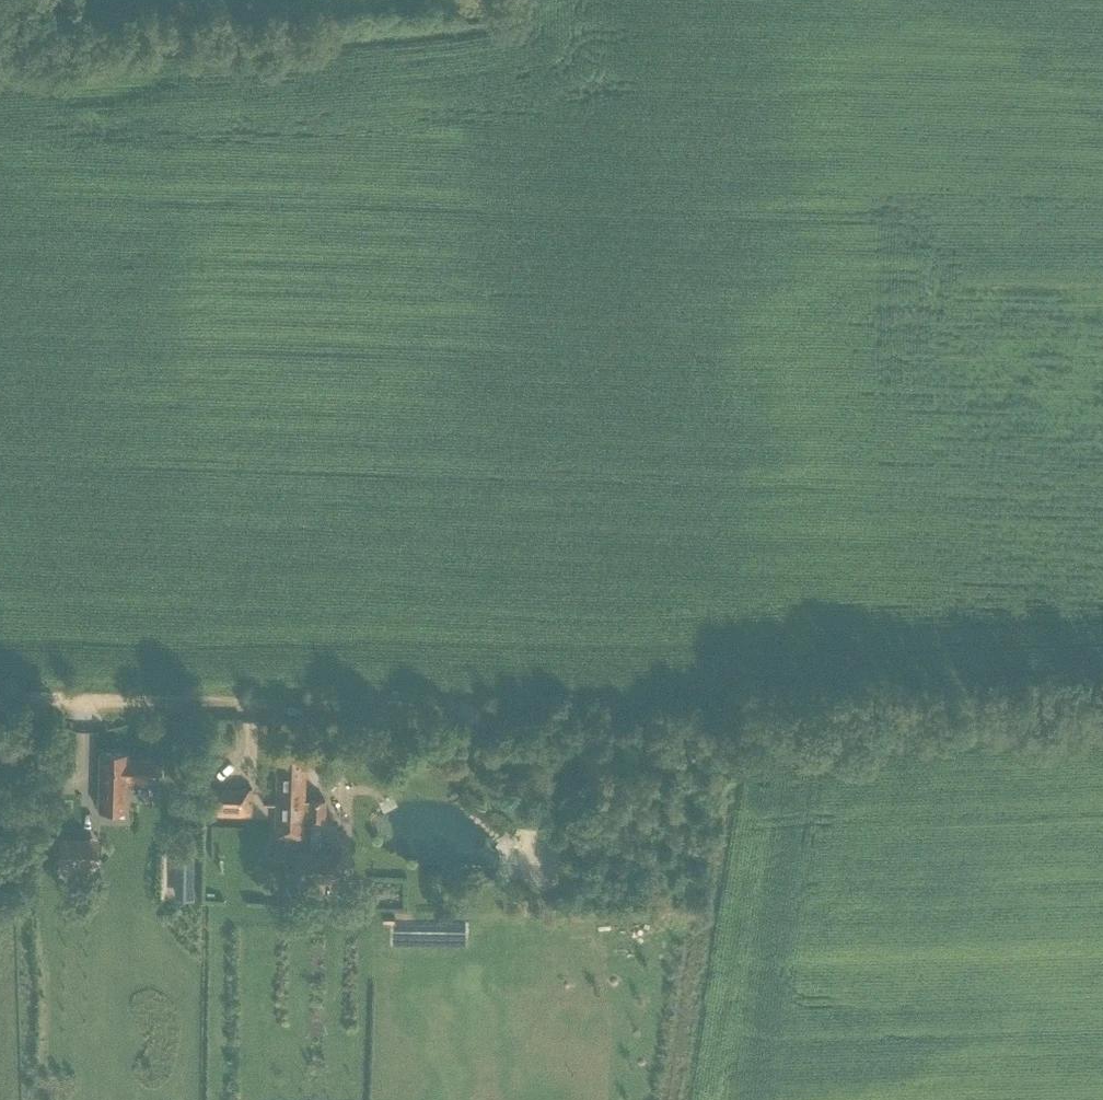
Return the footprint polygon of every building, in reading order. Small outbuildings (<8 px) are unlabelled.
[(100,752),(99,774),(98,811),(125,812),(126,780),(154,781),(154,761),(127,760),(127,753),(100,752)] [(275,819),(275,836),(302,837),(303,815),(307,815),(307,826),(309,826),(311,827),(320,828),(322,826),(325,826),(325,800),(308,799),(308,800),(303,800),(304,758),(277,757),(277,779),(275,819)] [(211,788),(210,815),(251,817),(252,789),(211,788)] [(296,852),(295,881),(340,882),(341,853),(296,852)] [(179,855),(179,899),(192,900),(192,855),(179,855)]
